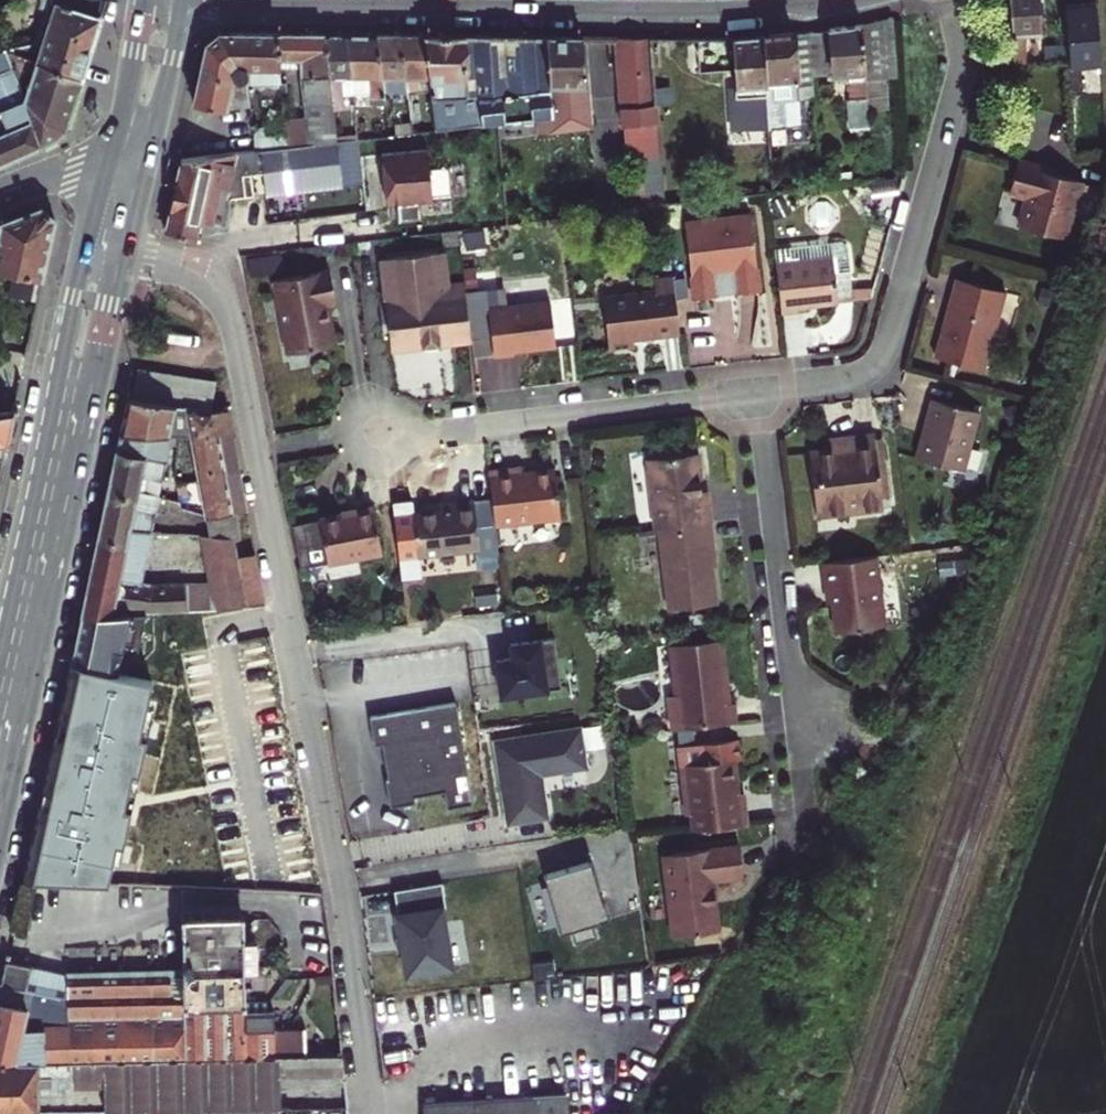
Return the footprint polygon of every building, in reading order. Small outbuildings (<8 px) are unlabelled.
[(107,0),(41,0),(39,7),(45,9),(34,43),(40,49),(87,63),(97,31),(107,0)] [(1040,0),(1009,0),(1014,65),(1026,63),(1024,33),(1042,31),(1040,0)] [(1096,0),(1065,0),(1066,16),(1097,14),(1096,0)] [(882,78),(897,76),(892,17),(862,24),(866,79),(882,78)] [(812,76),(847,73),(851,128),(870,126),(868,110),(866,79),(862,24),(810,32),(812,76)] [(787,126),(799,124),(798,96),(814,96),(812,76),(810,32),(763,35),(767,85),(771,129),(787,128),(787,126)] [(234,66),(233,69),(234,33),(219,33),(207,43),(194,102),(226,109),(251,107),(249,84),(247,71),(246,69),(245,67),(244,66),(242,65),(240,65),(238,65),(236,65),(235,66),(234,66)] [(246,69),(247,71),(243,33),(234,33),(233,69),(234,66),(235,66),(236,65),(238,65),(240,65),(242,65),(244,66),(245,67),(246,69)] [(249,84),(281,84),(279,68),(279,34),(243,33),(247,71),(249,84)] [(300,68),(300,34),(279,34),(279,68),(300,68)] [(300,68),(305,117),(285,120),(286,135),(287,146),(338,141),(333,106),(325,34),(300,34),(300,68)] [(333,106),(340,106),(339,99),(346,99),(344,88),(344,85),(339,78),(352,77),(348,34),(325,34),(333,106)] [(354,94),(370,94),(370,98),(384,98),(383,91),(377,35),(348,34),(352,77),(353,88),(354,94)] [(401,91),(402,98),(408,96),(407,91),(401,35),(377,35),(383,91),(401,91)] [(407,91),(418,89),(416,77),(430,77),(424,35),(401,35),(407,91)] [(466,78),(464,35),(424,35),(430,77),(432,96),(466,96),(466,94),(472,90),(471,83),(467,78),(466,78)] [(514,42),(493,42),(488,36),(464,35),(466,78),(467,78),(471,83),(472,90),(466,94),(466,96),(432,96),(437,130),(537,119),(543,118),(552,117),(546,37),(520,36),(514,42)] [(732,38),(736,88),(767,85),(763,35),(732,38)] [(575,127),(589,125),(582,37),(546,37),(552,117),(574,115),(575,127)] [(660,160),(650,37),(616,37),(627,163),(660,160)] [(12,69),(39,145),(56,137),(66,129),(74,103),(83,76),(37,62),(40,49),(34,43),(5,51),(12,69)] [(1068,46),(1044,47),(1045,61),(1069,57),(1068,46)] [(87,63),(40,49),(37,62),(83,76),(87,63)] [(19,154),(39,145),(12,69),(0,73),(0,163),(19,154)] [(344,88),(353,88),(352,77),(339,78),(344,85),(344,88)] [(868,110),(884,109),(882,78),(866,79),(868,110)] [(543,118),(544,131),(575,127),(574,115),(552,117),(543,118)] [(387,125),(388,136),(412,133),(411,122),(387,125)] [(282,147),(287,146),(286,135),(265,136),(264,127),(253,129),(256,149),(282,147)] [(771,129),(772,146),(789,144),(787,128),(771,129)] [(359,149),(387,146),(386,136),(358,139),(359,149)] [(287,146),(282,147),(283,159),(272,165),(259,166),(259,170),(264,196),(314,190),(363,184),(359,149),(358,139),(338,141),(287,146)] [(282,147),(256,149),(259,166),(272,165),(283,159),(282,147)] [(429,148),(379,153),(383,195),(388,194),(394,194),(396,219),(418,217),(416,199),(449,196),(447,164),(430,165),(429,148)] [(167,229),(197,236),(197,237),(220,234),(221,230),(225,229),(230,212),(229,208),(228,199),(223,199),(223,174),(259,170),(259,166),(256,149),(182,157),(167,229)] [(1020,227),(1065,239),(1081,182),(1017,161),(1009,192),(1027,197),(1020,227)] [(223,199),(228,199),(264,196),(259,170),(223,174),(223,199)] [(836,184),(853,181),(851,171),(834,173),(836,184)] [(769,203),(775,214),(789,207),(782,195),(769,203)] [(264,196),(228,199),(229,208),(266,205),(264,196)] [(42,281),(55,219),(43,208),(0,225),(0,271),(42,281)] [(684,222),(694,298),(716,296),(713,274),(734,272),(737,293),(760,290),(751,214),(684,222)] [(442,241),(457,241),(457,231),(441,232),(442,241)] [(490,238),(473,240),(473,251),(491,249),(490,238)] [(444,252),(380,259),(390,342),(421,338),(421,345),(427,349),(436,348),(440,343),(439,336),(470,332),(464,282),(448,284),(444,252)] [(775,264),(781,314),(798,312),(797,306),(838,301),(833,258),(775,264)] [(273,280),(287,353),(336,345),(327,306),(336,304),(330,270),(273,280)] [(679,334),(672,276),(654,278),(655,290),(603,296),(609,351),(634,348),(633,340),(679,334)] [(944,325),(935,357),(983,370),(1005,292),(956,278),(946,314),(950,317),(948,325),(944,325)] [(1042,288),(1037,305),(1049,309),(1054,291),(1042,288)] [(488,308),(494,356),(514,354),(513,350),(555,345),(550,301),(488,308)] [(439,336),(440,343),(471,339),(470,332),(439,336)] [(390,342),(391,348),(421,345),(421,338),(390,342)] [(216,381),(138,369),(133,398),(212,409),(216,381)] [(171,405),(129,399),(122,433),(176,436),(178,436),(192,437),(234,430),(230,409),(213,412),(171,405)] [(929,424),(919,459),(964,471),(980,412),(932,399),(925,423),(929,424)] [(1006,410),(1010,425),(1019,422),(1015,407),(1006,410)] [(13,411),(0,413),(0,459),(3,459),(8,435),(13,411)] [(234,430),(192,437),(200,481),(242,474),(234,430)] [(159,498),(169,443),(175,444),(176,436),(122,433),(116,461),(110,489),(159,498)] [(830,449),(809,452),(817,516),(883,508),(882,497),(875,439),(874,433),(842,437),(844,452),(833,454),(832,449),(830,449)] [(842,437),(829,438),(830,449),(832,449),(833,454),(844,452),(842,437)] [(888,497),(880,438),(875,439),(882,497),(888,497)] [(702,492),(699,453),(647,459),(655,529),(659,528),(711,522),(710,507),(708,491),(702,492)] [(488,471),(495,525),(560,517),(554,468),(520,472),(519,467),(488,471)] [(206,515),(207,519),(236,514),(248,512),(242,474),(200,481),(206,515)] [(193,493),(191,483),(176,485),(179,495),(193,493)] [(101,526),(99,538),(152,532),(159,498),(110,489),(104,514),(101,526)] [(167,500),(170,501),(180,503),(179,495),(169,493),(167,500)] [(456,509),(413,514),(418,555),(480,548),(474,500),(456,502),(456,509)] [(382,552),(374,509),(319,519),(328,563),(382,552)] [(207,519),(210,537),(234,539),(241,539),(236,514),(207,519)] [(668,610),(717,604),(713,573),(710,542),(713,541),(711,522),(659,528),(668,610)] [(148,614),(199,610),(265,606),(256,554),(237,557),(234,539),(210,537),(202,536),(210,583),(142,585),(152,532),(99,538),(90,578),(81,618),(148,614)] [(825,589),(830,589),(835,633),(884,626),(876,556),(822,562),(824,576),(825,589)] [(148,614),(81,618),(79,629),(76,640),(120,649),(121,645),(143,649),(148,614)] [(74,652),(71,664),(116,674),(120,649),(76,640),(74,652)] [(563,688),(558,640),(513,643),(515,657),(499,660),(503,695),(563,688)] [(668,696),(673,730),(736,723),(734,704),(729,704),(725,672),(721,640),(671,646),(677,695),(668,696)] [(141,658),(143,649),(121,645),(120,649),(116,674),(123,675),(126,656),(141,658)] [(46,777),(81,776),(81,800),(69,800),(43,794),(24,879),(108,883),(108,879),(103,877),(107,862),(119,864),(130,810),(123,808),(127,791),(128,791),(132,772),(139,773),(151,718),(144,717),(152,681),(123,675),(116,674),(71,664),(46,777)] [(445,809),(471,805),(457,703),(370,715),(374,743),(381,743),(388,806),(413,803),(412,797),(443,793),(445,809)] [(585,767),(578,730),(496,742),(509,823),(547,817),(540,775),(585,767)] [(691,814),(693,831),(748,824),(744,793),(739,794),(737,776),(735,759),(681,766),(686,815),(691,814)] [(46,777),(43,794),(69,800),(81,800),(81,776),(46,777)] [(742,862),(740,846),(663,854),(673,937),(720,932),(714,881),(744,878),(742,862)] [(608,921),(589,862),(544,879),(562,935),(571,933),(576,946),(596,939),(593,927),(608,921)] [(180,887),(181,915),(241,914),(239,890),(199,889),(180,887)] [(449,969),(441,907),(398,915),(407,976),(449,969)] [(69,1063),(72,1063),(304,1057),(303,1027),(276,1027),(275,1011),(270,1012),(246,1012),(246,999),(245,970),(257,970),(257,940),(244,940),(243,914),(241,914),(181,915),(182,967),(68,970),(68,973),(50,970),(32,967),(26,991),(68,1000),(69,1063)] [(450,922),(454,960),(464,959),(460,921),(450,922)] [(26,991),(32,967),(6,961),(1,986),(26,991)] [(26,991),(1,986),(0,989),(0,1065),(69,1063),(68,1000),(26,991)] [(270,999),(246,999),(246,1012),(270,1012),(270,999)] [(105,1113),(160,1112),(261,1110),(281,1110),(280,1086),(336,1085),(335,1081),(345,1081),(342,1056),(308,1057),(304,1057),(72,1063),(73,1077),(73,1085),(104,1085),(105,1113)] [(0,1065),(0,1113),(40,1113),(39,1095),(64,1094),(63,1086),(63,1077),(73,1077),(72,1063),(69,1063),(0,1065)] [(63,1077),(63,1086),(73,1085),(73,1077),(63,1077)] [(530,1092),(560,1091),(560,1078),(529,1080),(530,1092)] [(424,1102),(425,1113),(565,1113),(563,1094),(424,1102)]
